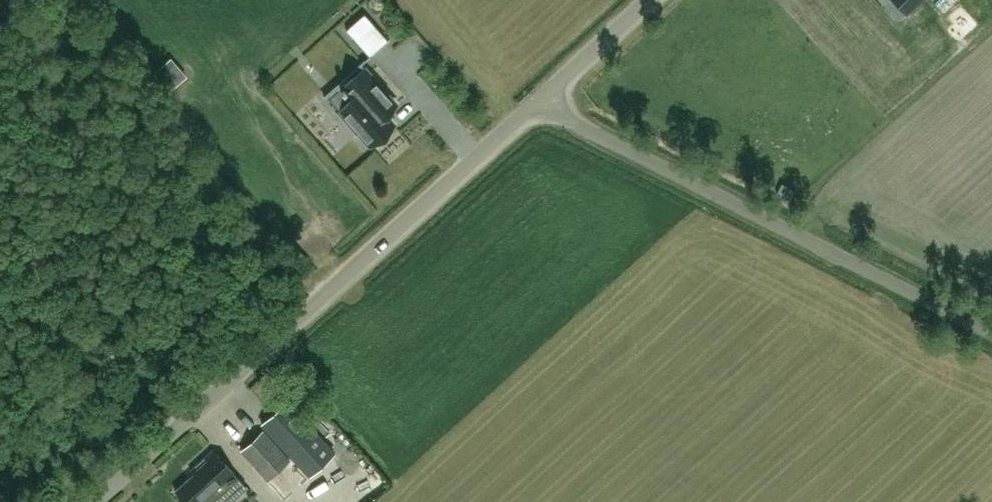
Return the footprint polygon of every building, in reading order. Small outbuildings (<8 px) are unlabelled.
[(346,30),(354,38),(372,22),(365,14),(346,30)] [(338,84),(349,97),(360,109),(348,120),(369,145),(393,123),(384,113),(395,103),(361,64),(338,84)] [(291,399),(266,422),(314,475),(339,452),(291,399)] [(175,491),(186,501),(229,501),(246,487),(247,486),(239,478),(238,476),(213,449),(190,470),(194,473),(175,491)]
